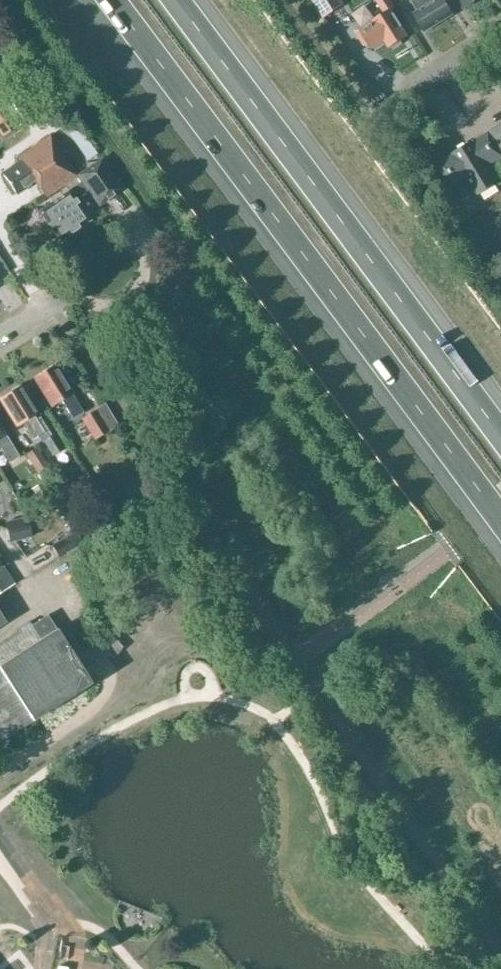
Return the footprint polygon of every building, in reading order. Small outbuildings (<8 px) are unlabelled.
[(323,18),(344,5),(340,0),(311,0),(323,18)] [(360,30),(372,49),(385,41),(390,48),(409,36),(392,9),(396,7),(391,0),(377,0),(385,13),(373,21),(360,30)] [(425,32),(453,15),(445,0),(423,0),(426,6),(414,13),(425,32)] [(464,9),(478,0),(459,0),(464,9)] [(0,110),(0,131),(3,136),(16,128),(3,108),(0,110)] [(489,135),(474,144),(472,142),(454,154),(455,155),(440,165),(453,186),(468,176),(480,195),(498,184),(488,167),(500,159),(500,126),(488,134),(489,135)] [(22,162),(3,175),(16,194),(34,182),(46,198),(78,176),(50,137),(19,158),(22,162)] [(75,199),(89,189),(100,205),(124,189),(103,159),(79,175),(83,181),(39,210),(60,241),(90,221),(75,199)] [(54,365),(34,378),(51,406),(62,400),(68,411),(78,404),(54,365)] [(0,398),(0,400),(16,426),(23,422),(33,438),(38,435),(43,443),(45,442),(54,456),(64,449),(43,415),(36,419),(33,416),(37,414),(20,386),(0,398)] [(98,441),(111,433),(97,411),(84,419),(98,441)] [(0,428),(0,446),(10,462),(18,457),(0,428)] [(38,448),(29,455),(42,474),(52,468),(38,448)] [(17,520),(18,525),(7,528),(10,542),(31,536),(27,518),(17,520)] [(53,546),(59,556),(81,543),(75,533),(53,546)] [(10,622),(0,607),(0,628),(10,622)] [(94,683),(47,615),(0,647),(0,744),(94,683)]
